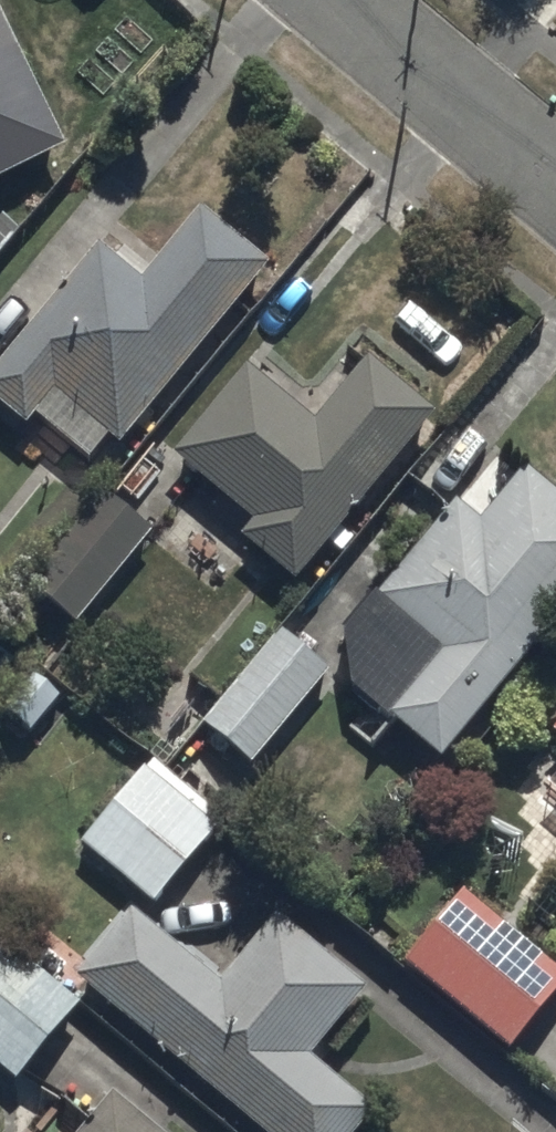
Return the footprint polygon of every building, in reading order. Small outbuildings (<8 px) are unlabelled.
[(63,132),(0,1),(0,162),(63,132)] [(97,240),(0,357),(0,396),(27,419),(37,408),(95,456),(116,431),(121,435),(270,255),(202,198),(138,275),(97,240)] [(434,405),(366,348),(311,413),(248,360),(173,449),(253,516),(241,529),(295,575),(327,536),(339,546),(352,531),(338,518),(434,405)] [(522,454),(481,506),(455,485),(345,621),(354,679),(443,751),(555,611),(555,482),(522,454)] [(76,617),(152,530),(100,485),(26,574),(76,617)] [(280,621),(200,713),(252,759),(332,667),(280,621)] [(224,813),(150,753),(79,841),(152,901),(224,813)] [(546,779),(555,787),(555,766),(546,779)] [(555,989),(555,964),(454,874),(393,944),(507,1045),(555,989)] [(74,965),(268,1131),(349,1131),(375,1102),(312,1048),(369,983),(281,908),(223,976),(132,898),(74,965)] [(0,929),(0,1061),(18,1076),(83,998),(0,929)] [(110,1086),(70,1131),(163,1131),(110,1086)]
